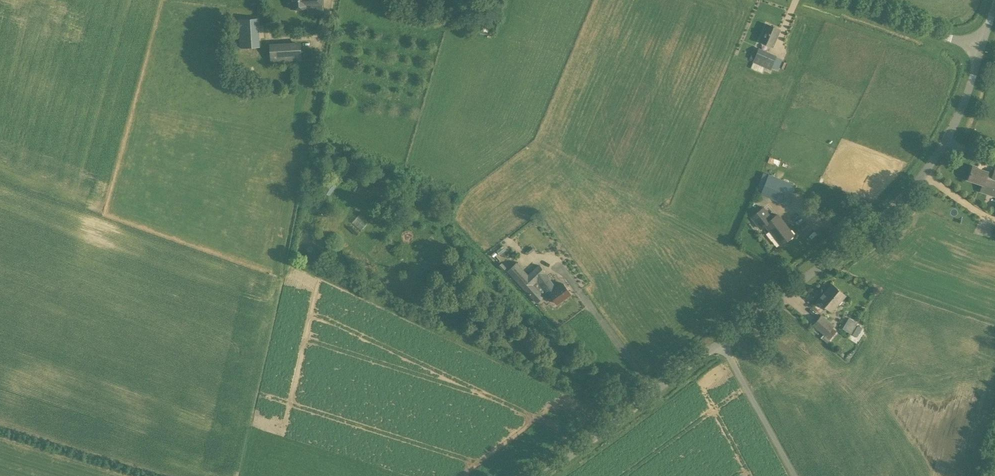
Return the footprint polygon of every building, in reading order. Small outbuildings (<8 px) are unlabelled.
[(293,9),(308,8),(308,7),(324,6),(324,0),(292,0),(293,9)] [(256,18),(238,19),(240,47),(258,46),(256,18)] [(773,47),(780,30),(767,24),(759,41),(773,47)] [(271,63),(302,61),(301,41),(270,43),(271,63)] [(777,55),(759,47),(756,54),(752,52),(750,58),(753,59),(752,62),(754,62),(751,68),(762,72),(764,67),(771,70),(772,66),(778,68),(782,59),(776,56),(777,55)] [(994,196),(994,167),(993,173),(972,167),(968,180),(982,185),(980,191),(994,196)] [(770,174),(766,184),(762,193),(788,204),(792,194),(796,185),(770,174)] [(777,215),(773,218),(764,206),(750,217),(760,230),(766,225),(781,244),(793,235),(777,215)] [(360,213),(352,222),(362,231),(369,221),(360,213)] [(385,258),(394,250),(384,239),(375,247),(385,258)] [(546,298),(550,295),(557,304),(571,294),(563,283),(556,288),(539,265),(527,274),(517,262),(508,270),(537,303),(545,296),(546,298)] [(831,311),(845,296),(832,284),(818,300),(831,311)] [(835,325),(822,314),(812,325),(825,335),(822,338),(827,343),(836,332),(832,329),(835,325)] [(848,318),(842,329),(850,334),(857,323),(848,318)] [(852,334),(857,337),(862,327),(857,324),(852,334)]
